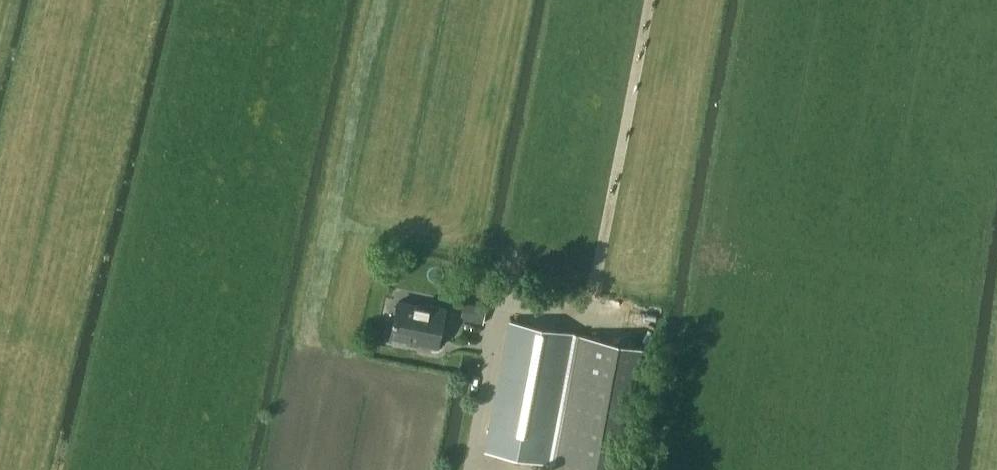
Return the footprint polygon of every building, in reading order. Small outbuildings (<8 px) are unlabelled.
[(438,344),(446,306),(429,302),(429,304),(397,298),(389,334),(438,344)] [(483,323),(483,320),(486,306),(465,302),(464,302),(461,319),(483,323)] [(549,460),(573,332),(508,319),(484,447),(549,460)] [(576,332),(550,469),(554,469),(615,469),(639,344),(576,332)]
